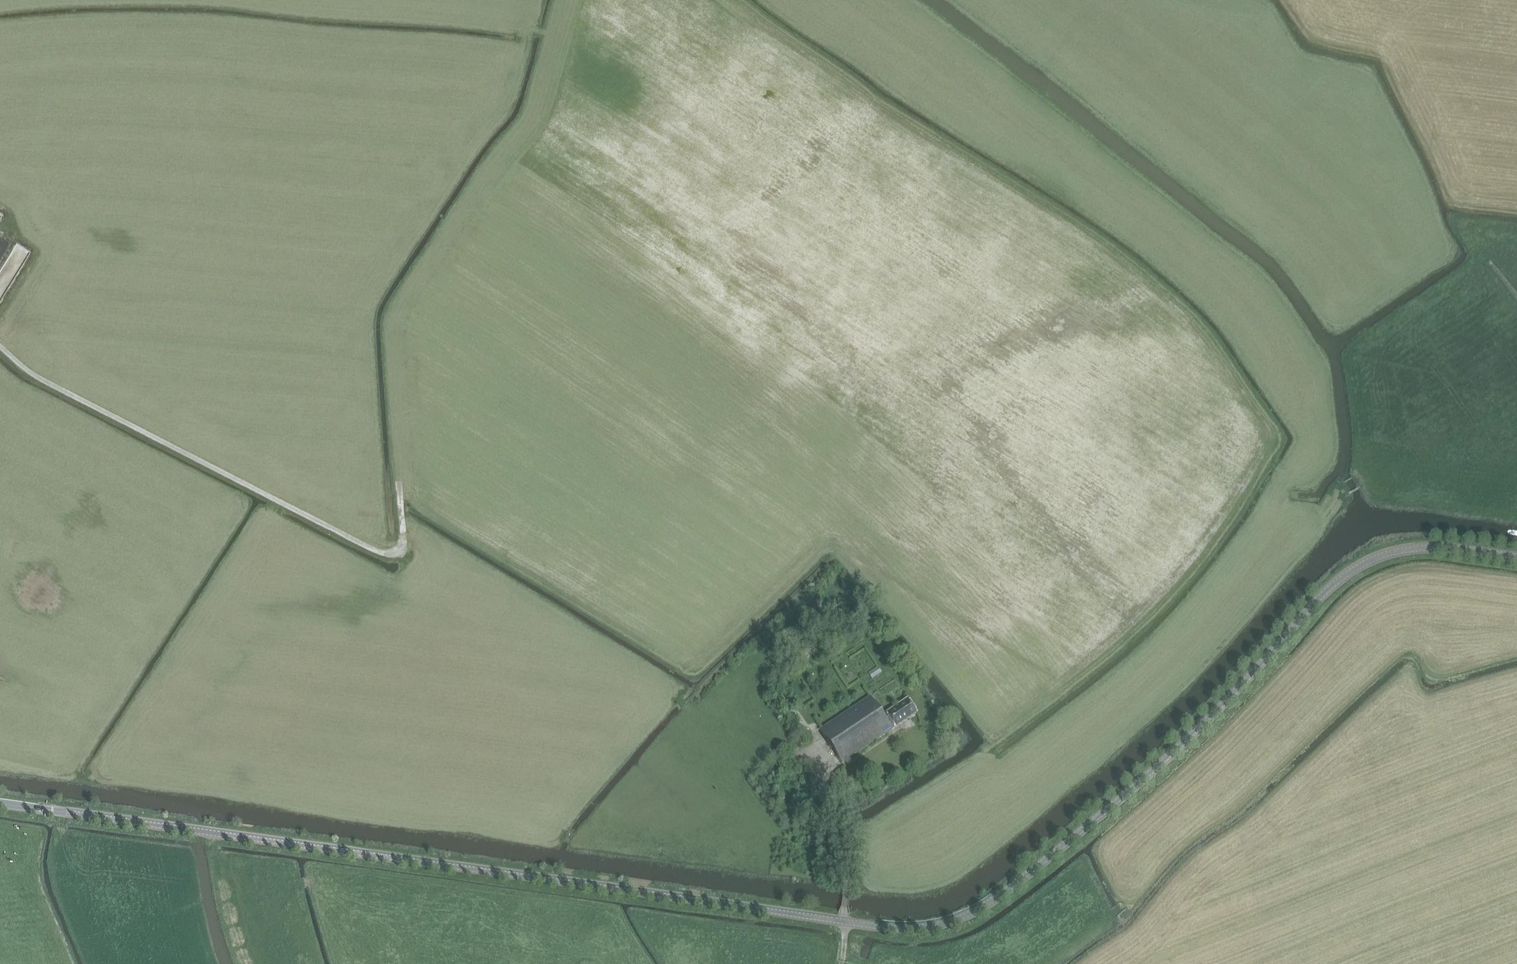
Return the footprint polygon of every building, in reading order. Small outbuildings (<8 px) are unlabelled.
[(879,666),(870,673),(874,678),(884,672),(879,666)] [(886,720),(870,696),(819,730),(842,763),(894,728),(894,729),(917,713),(908,700),(886,714),(888,718),(886,720)]
